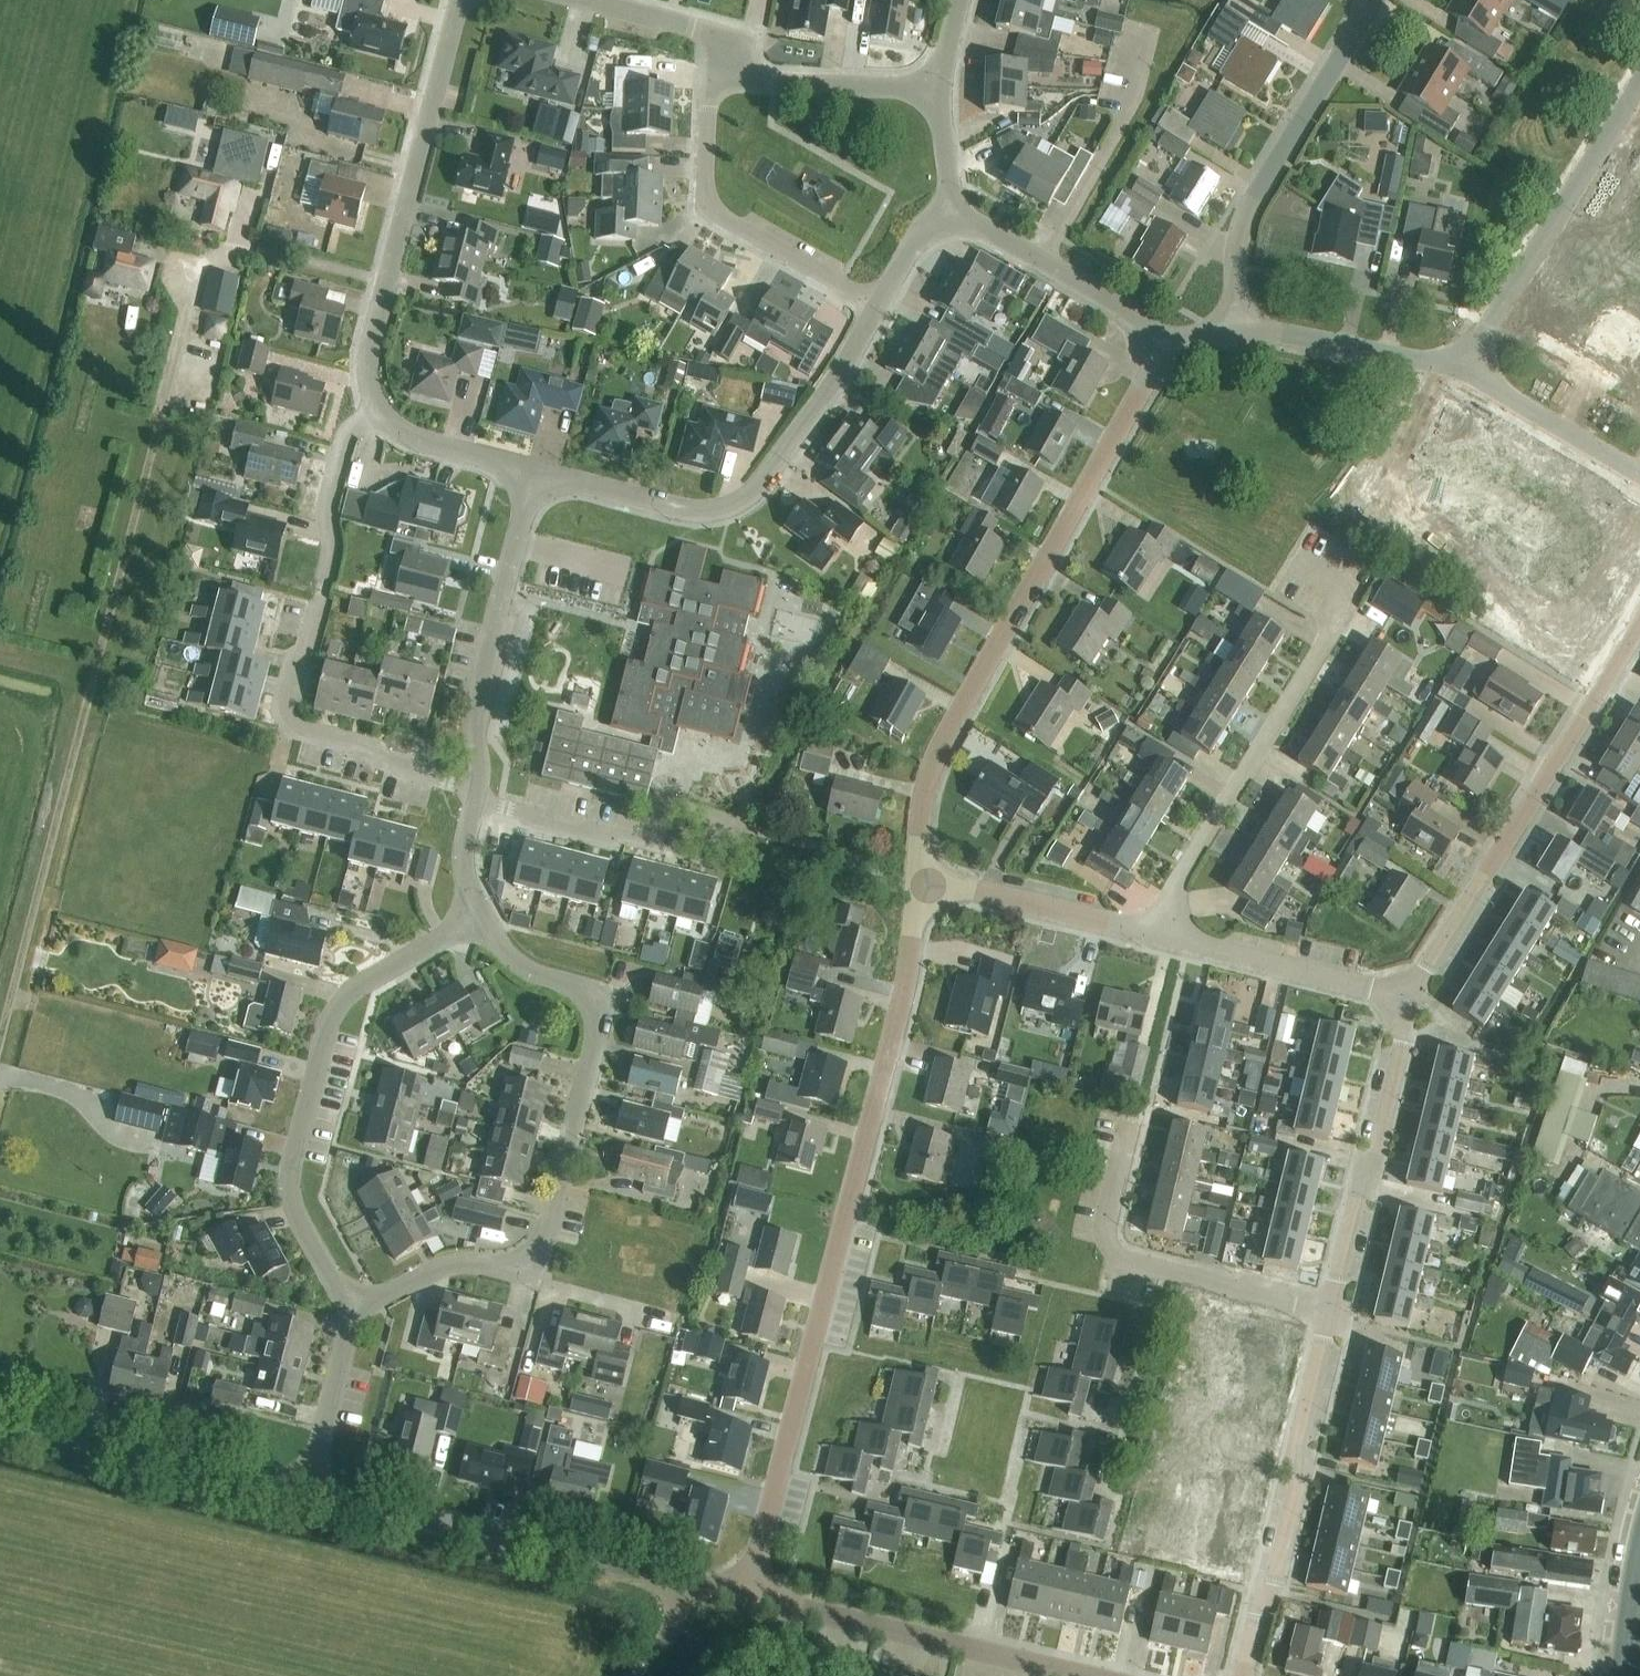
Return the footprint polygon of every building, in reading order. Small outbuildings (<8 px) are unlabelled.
[(311,8),(332,13),(335,0),(313,0),(311,8)] [(406,29),(379,23),(384,0),(343,0),(335,31),(354,35),(350,48),(398,60),(406,29)] [(789,32),(823,38),(828,8),(845,11),(847,0),(794,0),(789,32)] [(871,8),(875,9),(870,38),(900,43),(908,0),(872,0),(871,8)] [(1001,5),(1052,17),(1057,0),(1003,0),(1001,5)] [(1247,0),(1231,0),(1226,9),(1248,22),(1257,7),(1247,0)] [(1326,6),(1317,0),(1284,0),(1272,19),(1306,40),(1326,6)] [(1478,0),(1455,0),(1447,13),(1475,30),(1466,44),(1492,60),(1502,45),(1488,36),(1502,14),(1478,0)] [(1502,14),(1510,0),(1478,0),(1502,14)] [(1557,20),(1568,0),(1524,0),(1557,20)] [(1052,17),(1001,5),(995,28),(1027,36),(1023,49),(1057,54),(1062,34),(1049,31),(1052,17)] [(254,48),(261,19),(218,8),(210,37),(254,48)] [(1209,37),(1234,52),(1220,75),(1256,97),(1278,61),(1239,37),(1248,22),(1226,9),(1209,37)] [(1121,34),(1125,18),(1098,12),(1094,28),(1121,34)] [(548,70),(554,48),(507,36),(498,68),(519,73),(514,90),(571,105),(578,78),(548,70)] [(1413,69),(1453,94),(1467,71),(1494,88),(1503,74),(1461,48),(1453,62),(1427,46),(1413,69)] [(1022,50),(1021,63),(986,62),(985,87),(1025,88),(1026,74),(1052,75),(1057,54),(1023,49),(1022,50)] [(252,74),(321,91),(314,120),(331,124),(328,136),(375,148),(384,113),(338,102),(344,78),(256,55),(252,74)] [(1102,77),(1103,63),(1083,62),(1082,76),(1102,77)] [(605,109),(613,110),(670,112),(671,87),(648,86),(649,71),(615,69),(614,96),(605,96),(603,98),(602,106),(605,109)] [(1445,108),(1453,94),(1413,69),(1399,92),(1427,109),(1417,125),(1444,141),(1459,116),(1445,108)] [(1025,102),(1025,88),(985,87),(984,111),(1039,113),(1039,102),(1025,102)] [(1151,123),(1159,128),(1188,145),(1195,133),(1223,150),(1224,150),(1228,152),(1232,151),(1243,134),(1242,130),(1237,127),(1245,114),(1210,93),(1191,124),(1162,106),(1151,123)] [(553,140),(571,146),(580,116),(562,110),(553,140)] [(670,112),(613,110),(610,117),(610,126),(612,134),(612,150),(645,152),(646,136),(669,137),(670,112)] [(1367,110),(1366,128),(1388,129),(1388,110),(1367,110)] [(1018,115),(1017,126),(1039,126),(1039,115),(1018,115)] [(223,130),(212,175),(185,169),(179,194),(207,201),(201,226),(223,231),(228,212),(233,213),(241,182),(258,186),(269,141),(223,130)] [(1010,152),(1020,157),(1005,184),(1026,196),(1046,161),(1034,154),(1041,141),(1032,136),(1030,140),(1014,131),(996,141),(1003,155),(1010,152)] [(507,166),(514,141),(485,133),(479,159),(464,155),(456,188),(501,199),(509,167),(507,166)] [(1165,133),(1158,145),(1182,160),(1190,148),(1165,133)] [(576,134),(575,152),(600,154),(601,141),(588,140),(589,135),(576,134)] [(1417,135),(1409,173),(1427,177),(1432,156),(1422,154),(1426,136),(1417,135)] [(542,145),(538,161),(550,164),(549,168),(562,172),(567,152),(542,145)] [(1048,208),(1062,182),(1075,189),(1092,157),(1080,150),(1074,161),(1053,149),(1046,161),(1026,196),(1048,208)] [(1396,202),(1405,159),(1386,155),(1377,198),(1396,202)] [(602,175),(601,200),(615,201),(660,202),(661,178),(647,177),(648,158),(595,156),(594,175),(602,175)] [(1219,181),(1183,159),(1166,187),(1174,192),(1169,200),(1197,217),(1210,197),(1212,199),(1216,192),(1214,191),(1219,181)] [(354,230),(365,187),(336,180),(339,169),(311,161),(307,178),(300,205),(317,209),(315,217),(335,222),(335,225),(354,230)] [(1359,232),(1379,236),(1385,208),(1363,203),(1357,200),(1363,190),(1340,175),(1317,211),(1323,215),(1318,238),(1316,237),(1313,254),(1352,263),(1359,232)] [(1131,191),(1155,206),(1163,192),(1140,178),(1131,191)] [(1596,230),(1627,248),(1639,227),(1639,186),(1626,178),(1596,230)] [(1155,220),(1154,222),(1147,218),(1154,207),(1124,188),(1113,206),(1110,204),(1099,224),(1123,239),(1135,219),(1150,229),(1142,242),(1145,244),(1135,261),(1161,277),(1185,238),(1155,220)] [(615,201),(614,212),(597,211),(595,239),(635,241),(635,226),(658,227),(660,202),(615,201)] [(1437,210),(1410,205),(1403,235),(1421,239),(1416,259),(1423,261),(1419,277),(1448,283),(1454,255),(1447,254),(1451,237),(1456,238),(1461,215),(1437,210)] [(439,256),(482,267),(485,254),(492,256),(498,231),(465,222),(462,236),(445,232),(439,256)] [(93,250),(109,254),(103,279),(146,290),(153,264),(130,258),(135,237),(98,228),(93,250)] [(545,236),(538,262),(558,267),(564,241),(545,236)] [(688,301),(710,262),(689,250),(678,269),(664,262),(644,296),(658,304),(661,299),(683,312),(689,301),(688,301)] [(479,280),(482,267),(439,256),(432,280),(449,285),(446,298),(479,307),(485,282),(479,280)] [(993,279),(955,259),(943,281),(996,311),(997,311),(1003,300),(993,295),(1000,284),(1017,293),(1025,277),(1001,264),(993,279)] [(732,274),(710,262),(688,301),(689,301),(700,308),(691,323),(715,336),(734,302),(720,294),(732,274)] [(578,284),(591,281),(589,263),(575,265),(578,284)] [(1639,276),(1639,265),(1636,263),(1632,273),(1639,276)] [(1620,298),(1626,273),(1603,267),(1597,292),(1620,298)] [(240,277),(209,270),(200,310),(231,317),(240,277)] [(89,275),(84,296),(98,299),(103,278),(89,275)] [(968,324),(969,322),(975,312),(990,320),(996,311),(943,281),(930,303),(967,324),(968,324)] [(295,283),(289,307),(302,310),(295,336),(335,347),(345,310),(317,303),(321,290),(295,283)] [(1026,301),(1043,311),(1052,296),(1035,286),(1026,301)] [(578,292),(562,287),(559,300),(575,304),(578,292)] [(766,349),(772,338),(793,301),(771,288),(751,323),(734,313),(712,352),(729,362),(743,336),(766,349)] [(581,298),(572,330),(588,334),(596,302),(581,298)] [(813,344),(802,338),(816,313),(793,301),(772,338),(791,349),(788,355),(802,363),(798,370),(809,377),(824,352),(812,346),(813,344)] [(1084,353),(1091,340),(1045,314),(1031,339),(1059,355),(1057,360),(1066,365),(1053,389),(1084,406),(1107,366),(1084,353)] [(204,338),(226,343),(232,321),(209,315),(204,338)] [(504,325),(463,315),(457,339),(498,349),(504,325)] [(985,350),(993,336),(969,322),(968,324),(967,324),(960,336),(985,350)] [(954,333),(946,345),(910,324),(898,346),(949,376),(951,377),(963,356),(970,360),(978,347),(954,333)] [(1639,369),(1639,332),(1614,324),(1604,359),(1639,369)] [(1007,362),(1015,348),(994,336),(986,351),(1007,362)] [(236,371),(263,378),(270,349),(244,342),(236,371)] [(476,376),(483,351),(457,344),(452,362),(420,354),(410,394),(450,404),(458,372),(476,376)] [(930,408),(938,395),(949,376),(898,346),(885,369),(903,379),(894,396),(905,403),(930,408)] [(772,379),(781,364),(764,354),(752,375),(772,379)] [(679,392),(686,366),(671,361),(663,387),(679,392)] [(689,382),(719,383),(719,366),(689,365),(689,382)] [(316,418),(324,386),(295,379),(296,373),(282,370),(272,406),(316,418)] [(568,383),(543,376),(521,370),(516,388),(506,385),(495,425),(535,436),(544,404),(577,412),(583,388),(568,384),(568,383)] [(1034,408),(1042,395),(1012,378),(1004,392),(1034,408)] [(789,406),(793,389),(775,385),(771,402),(789,406)] [(962,414),(978,418),(984,393),(969,389),(962,414)] [(599,410),(589,450),(628,460),(637,428),(655,433),(662,407),(636,400),(635,406),(619,402),(614,404),(611,413),(599,410)] [(761,424),(725,414),(702,408),(698,427),(688,424),(678,464),(718,475),(725,447),(753,454),(761,424)] [(1053,465),(1075,427),(1048,412),(1026,450),(1053,465)] [(1433,413),(1410,451),(1431,464),(1454,426),(1433,413)] [(834,438),(870,465),(881,450),(892,458),(907,437),(883,419),(874,432),(850,415),(834,438)] [(295,487),(303,456),(263,446),(267,433),(237,425),(231,449),(251,454),(245,478),(279,487),(280,483),(295,487)] [(1454,426),(1431,464),(1452,476),(1474,439),(1454,426)] [(970,452),(995,467),(1005,449),(980,435),(970,452)] [(859,480),(870,465),(834,438),(817,461),(840,479),(833,489),(856,507),(870,488),(859,480)] [(1474,439),(1452,476),(1472,489),(1495,451),(1474,439)] [(1495,451),(1472,489),(1493,501),(1515,464),(1495,451)] [(1515,464),(1493,501),(1514,514),(1536,477),(1515,464)] [(1021,523),(1042,485),(1009,466),(1002,478),(1006,481),(992,507),(1021,523)] [(198,476),(194,490),(239,501),(242,488),(198,476)] [(461,505),(462,498),(433,491),(435,486),(408,479),(402,503),(371,495),(363,525),(395,533),(399,521),(453,535),(456,522),(458,522),(464,519),(466,511),(463,506),(461,505)] [(360,494),(349,492),(342,520),(353,522),(360,494)] [(285,526),(247,517),(250,505),(203,493),(196,520),(238,531),(233,550),(276,561),(285,526)] [(903,544),(927,507),(909,496),(898,513),(908,519),(895,539),(903,544)] [(1549,505),(1542,500),(1535,512),(1542,516),(1549,505)] [(831,559),(819,551),(833,532),(849,543),(863,523),(839,506),(829,520),(804,501),(785,527),(806,543),(798,554),(822,571),(831,559)] [(1400,515),(1389,508),(1384,515),(1396,522),(1400,515)] [(981,584),(1003,545),(989,537),(997,523),(974,510),(959,536),(964,539),(949,566),(981,584)] [(1421,527),(1409,520),(1405,528),(1416,535),(1421,527)] [(1589,522),(1576,544),(1613,566),(1626,545),(1589,522)] [(1178,540),(1155,525),(1145,541),(1130,531),(1103,574),(1136,595),(1163,553),(1168,557),(1178,540)] [(1534,530),(1526,526),(1519,537),(1527,542),(1534,530)] [(1432,534),(1421,527),(1416,535),(1427,542),(1432,534)] [(900,546),(885,537),(875,553),(890,563),(900,546)] [(1527,542),(1519,537),(1512,548),(1520,553),(1527,542)] [(435,606),(446,564),(419,557),(421,546),(394,539),(390,554),(404,558),(395,593),(416,599),(415,601),(435,606)] [(1576,544),(1563,564),(1600,587),(1613,566),(1576,544)] [(1461,552),(1450,545),(1445,553),(1457,560),(1461,552)] [(558,713),(542,778),(645,803),(658,752),(671,755),(679,727),(731,740),(739,708),(742,708),(750,678),(737,675),(746,643),(741,642),(746,623),(741,622),(744,613),(752,616),(761,583),(724,574),(720,590),(697,584),(705,553),(683,547),(675,578),(651,572),(638,623),(659,628),(657,637),(652,636),(652,637),(644,667),(628,663),(612,726),(652,736),(649,749),(581,732),(584,719),(558,713)] [(1473,559),(1461,552),(1457,560),(1468,567),(1473,559)] [(1210,584),(1219,569),(1200,557),(1191,572),(1210,584)] [(1563,564),(1551,584),(1588,607),(1600,587),(1563,564)] [(1509,571),(1501,567),(1494,578),(1502,582),(1509,571)] [(863,573),(854,590),(872,599),(881,582),(863,573)] [(1225,573),(1219,587),(1244,596),(1249,582),(1225,573)] [(1502,582),(1494,578),(1487,589),(1495,594),(1502,582)] [(1388,579),(1374,601),(1377,603),(1412,624),(1426,602),(1391,581),(1388,579)] [(914,606),(922,593),(900,581),(893,594),(914,606)] [(191,617),(213,623),(214,621),(258,633),(265,606),(260,604),(263,591),(232,583),(229,596),(221,594),(216,612),(194,606),(191,617)] [(1551,584),(1538,605),(1575,627),(1588,607),(1551,584)] [(938,662),(960,622),(946,614),(953,600),(931,587),(916,614),(921,616),(905,643),(938,662)] [(353,599),(353,615),(367,615),(367,599),(353,599)] [(1113,641),(1130,614),(1108,600),(1098,616),(1083,606),(1057,647),(1089,667),(1107,637),(1113,641)] [(1538,605),(1525,626),(1562,649),(1575,627),(1538,605)] [(1240,642),(1270,660),(1285,635),(1257,618),(1257,617),(1241,607),(1236,615),(1251,625),(1241,641),(1240,642)] [(454,640),(457,626),(410,615),(406,629),(454,640)] [(1218,626),(1200,615),(1191,630),(1209,641),(1213,634),(1218,626)] [(214,621),(213,623),(206,650),(223,654),(224,653),(251,660),(258,633),(214,621)] [(1255,684),(1270,660),(1240,642),(1241,641),(1218,626),(1213,634),(1237,648),(1227,665),(1226,666),(1255,684)] [(1503,648),(1475,632),(1468,644),(1495,661),(1503,648)] [(186,633),(184,644),(198,647),(200,637),(186,633)] [(373,705),(401,712),(412,668),(397,664),(399,656),(396,655),(400,641),(389,638),(379,678),(380,678),(373,705)] [(331,641),(327,656),(337,658),(341,644),(331,641)] [(1373,643),(1358,668),(1386,685),(1386,687),(1406,699),(1413,689),(1401,682),(1411,666),(1402,660),(1402,661),(1373,643)] [(864,644),(849,671),(865,680),(872,668),(882,673),(890,659),(864,644)] [(358,648),(354,663),(364,665),(368,651),(358,648)] [(224,653),(223,654),(217,681),(261,692),(268,664),(251,660),(224,653)] [(1211,655),(1206,662),(1222,672),(1212,687),(1211,689),(1240,707),(1255,684),(1226,666),(1227,665),(1211,655)] [(1442,682),(1460,693),(1475,668),(1457,658),(1442,682)] [(341,716),(353,671),(325,664),(314,709),(341,716)] [(196,665),(194,675),(208,679),(211,669),(196,665)] [(412,668),(401,712),(428,719),(439,675),(412,668)] [(1371,710),(1387,720),(1396,726),(1401,718),(1376,702),(1386,687),(1386,685),(1358,668),(1343,691),(1372,709),(1371,710)] [(1472,693),(1481,699),(1481,700),(1526,726),(1542,697),(1514,680),(1515,677),(1499,668),(1491,682),(1482,676),(1472,693)] [(380,678),(379,678),(353,671),(341,716),(369,723),(373,705),(380,678)] [(1207,696),(1197,712),(1196,714),(1226,731),(1240,707),(1211,689),(1212,687),(1196,678),(1191,686),(1207,696)] [(902,735),(923,697),(892,680),(871,718),(902,735)] [(261,692),(217,681),(209,708),(254,720),(261,692)] [(1080,712),(1091,695),(1070,681),(1060,696),(1043,685),(1015,728),(1048,749),(1075,709),(1080,712)] [(176,714),(180,698),(148,690),(144,706),(176,714)] [(1343,691),(1329,715),(1358,732),(1357,733),(1379,747),(1384,740),(1361,726),(1371,710),(1372,709),(1343,691)] [(190,692),(187,702),(201,706),(204,696),(190,692)] [(556,694),(554,702),(567,705),(569,697),(556,694)] [(1196,714),(1197,712),(1181,702),(1177,710),(1192,720),(1183,735),(1176,731),(1168,744),(1194,760),(1201,750),(1210,756),(1226,731),(1196,714)] [(1102,732),(1118,724),(1111,710),(1095,719),(1102,732)] [(1619,739),(1639,752),(1639,711),(1637,710),(1619,739)] [(1482,748),(1492,734),(1455,711),(1441,733),(1468,750),(1449,781),(1479,800),(1503,761),(1482,748)] [(1329,715),(1314,739),(1342,757),(1342,758),(1358,768),(1363,760),(1347,750),(1357,733),(1358,732),(1329,715)] [(1147,738),(1129,727),(1122,738),(1140,749),(1147,738)] [(1314,739),(1299,763),(1327,781),(1327,782),(1343,792),(1348,784),(1332,773),(1342,758),(1342,757),(1314,739)] [(1637,772),(1639,767),(1639,752),(1619,739),(1618,742),(1613,739),(1606,752),(1610,755),(1601,769),(1622,781),(1615,793),(1639,809),(1639,773),(1637,772)] [(799,771),(827,777),(834,749),(816,745),(814,756),(804,753),(799,771)] [(1144,785),(1173,803),(1188,778),(1160,760),(1144,750),(1139,758),(1155,767),(1145,783),(1144,785)] [(1033,823),(1058,781),(1031,765),(1020,783),(991,764),(969,798),(1011,825),(1018,814),(1033,823)] [(1382,790),(1402,802),(1401,804),(1416,814),(1404,835),(1443,858),(1460,830),(1429,812),(1439,796),(1394,769),(1382,790)] [(1130,809),(1158,826),(1173,803),(1144,785),(1145,783),(1130,774),(1125,782),(1140,791),(1131,807),(1130,809)] [(873,823),(881,791),(836,779),(827,812),(873,823)] [(299,832),(311,787),(283,780),(272,825),(299,832)] [(1292,795),(1316,810),(1323,800),(1298,784),(1292,795)] [(327,839),(338,794),(311,787),(299,832),(327,839)] [(1614,864),(1626,845),(1608,834),(1621,813),(1582,789),(1574,802),(1579,805),(1568,821),(1590,834),(1583,844),(1614,864)] [(1288,793),(1273,818),(1302,835),(1301,836),(1309,841),(1317,846),(1322,839),(1317,836),(1327,820),(1316,813),(1316,810),(1292,795),(1288,793)] [(354,846),(361,818),(366,801),(338,794),(327,839),(353,845),(354,846)] [(1126,815),(1116,831),(1115,833),(1144,850),(1158,826),(1130,809),(1131,807),(1115,798),(1110,805),(1126,815)] [(250,826),(266,831),(274,804),(257,799),(250,826)] [(1636,810),(1628,822),(1639,830),(1639,812),(1636,810)] [(377,870),(388,825),(361,818),(354,846),(353,845),(349,862),(377,870)] [(1299,857),(1309,841),(1301,836),(1302,835),(1273,818),(1258,842),(1287,859),(1286,861),(1302,870),(1307,862),(1299,857)] [(1115,833),(1116,831),(1100,822),(1096,829),(1112,839),(1102,856),(1095,852),(1087,865),(1114,882),(1121,870),(1129,875),(1144,850),(1115,833)] [(404,877),(416,832),(388,825),(377,870),(404,877)] [(1391,856),(1364,839),(1363,842),(1355,837),(1345,853),(1347,854),(1333,877),(1346,885),(1360,862),(1357,861),(1359,857),(1382,871),(1391,856)] [(1606,882),(1616,865),(1614,864),(1583,844),(1578,854),(1557,841),(1539,869),(1564,884),(1576,863),(1606,882)] [(542,894),(553,849),(525,842),(514,887),(542,894)] [(1277,876),(1286,861),(1287,859),(1258,842),(1244,865),(1273,883),(1272,885),(1285,893),(1287,894),(1292,886),(1277,876)] [(1064,866),(1071,855),(1055,845),(1048,856),(1064,866)] [(422,848),(419,863),(414,879),(431,883),(439,852),(422,848)] [(569,901),(580,856),(553,849),(542,894),(569,901)] [(492,856),(488,879),(503,882),(508,860),(492,856)] [(580,856),(569,901),(597,908),(608,863),(580,856)] [(650,912),(661,868),(633,861),(622,905),(650,912)] [(1273,883),(1244,865),(1229,890),(1250,903),(1242,916),(1265,931),(1278,910),(1275,909),(1285,893),(1272,885),(1273,883)] [(677,919),(688,875),(661,868),(650,912),(677,919)] [(1398,931),(1423,891),(1394,873),(1369,912),(1398,931)] [(688,875),(677,919),(705,926),(716,882),(688,875)] [(294,893),(308,899),(313,886),(299,881),(294,893)] [(306,910),(274,901),(275,896),(241,887),(236,908),(262,915),(254,943),(258,948),(267,950),(265,954),(317,968),(326,933),(302,927),(306,910)] [(1639,914),(1639,890),(1630,908),(1639,914)] [(1540,935),(1542,931),(1552,916),(1567,926),(1579,908),(1563,898),(1555,911),(1526,894),(1512,917),(1540,935)] [(1594,932),(1608,904),(1594,897),(1580,925),(1594,932)] [(834,955),(831,969),(865,978),(876,936),(858,931),(863,912),(837,905),(832,925),(841,928),(840,934),(836,933),(831,936),(827,949),(830,954),(834,955)] [(1569,948),(1542,931),(1540,935),(1512,917),(1498,940),(1526,958),(1528,955),(1537,940),(1553,950),(1552,952),(1563,959),(1569,948)] [(588,919),(584,937),(597,941),(602,923),(588,919)] [(648,980),(644,997),(646,1000),(650,1001),(650,1003),(677,1010),(674,1020),(694,1025),(702,992),(710,994),(717,967),(734,972),(743,940),(720,934),(712,964),(710,963),(706,977),(706,980),(684,974),(684,975),(681,985),(656,978),(656,979),(652,979),(648,980)] [(1543,964),(1528,955),(1526,958),(1498,940),(1483,963),(1512,981),(1514,978),(1523,963),(1538,972),(1543,964)] [(191,975),(198,950),(161,941),(154,965),(191,975)] [(791,970),(816,977),(819,966),(820,960),(795,953),(791,970)] [(227,978),(227,976),(258,984),(262,966),(232,958),(232,959),(215,955),(211,974),(227,978)] [(1005,997),(1013,969),(982,961),(977,983),(958,978),(946,1026),(987,1037),(998,996),(1005,997)] [(1588,961),(1580,983),(1639,1002),(1639,977),(1588,961)] [(1530,987),(1514,978),(1512,981),(1483,963),(1469,987),(1497,1004),(1499,1002),(1508,986),(1524,996),(1530,987)] [(791,970),(785,989),(811,996),(810,1001),(823,1005),(816,1034),(850,1043),(861,1001),(827,991),(827,992),(813,988),(816,977),(791,970)] [(1078,1030),(1085,1003),(1071,1000),(1075,982),(1031,972),(1022,1008),(1053,1016),(1051,1024),(1078,1030)] [(482,989),(466,998),(458,982),(435,995),(458,1034),(476,1023),(482,1032),(501,1021),(482,989)] [(265,1029),(290,1036),(302,992),(271,984),(265,1007),(254,1004),(248,1007),(243,1029),(263,1034),(265,1029)] [(1515,1012),(1499,1002),(1497,1004),(1469,987),(1454,1010),(1483,1028),(1494,1010),(1510,1020),(1515,1012)] [(1139,1091),(1143,1075),(1149,1050),(1137,1047),(1148,1001),(1132,997),(1132,1000),(1105,994),(1097,1026),(1127,1033),(1125,1043),(1130,1045),(1124,1070),(1109,1067),(1105,1083),(1114,1085),(1111,1095),(1132,1100),(1135,1090),(1139,1091)] [(436,1046),(458,1034),(435,995),(413,1008),(436,1046)] [(1203,995),(1196,1022),(1231,1031),(1230,1033),(1248,1037),(1250,1028),(1232,1024),(1237,1003),(1203,995)] [(1253,1033),(1269,1038),(1276,1011),(1260,1007),(1253,1033)] [(436,1046),(413,1008),(391,1022),(413,1060),(436,1046)] [(1288,1044),(1294,1018),(1281,1015),(1275,1041),(1288,1044)] [(680,1059),(684,1043),(699,1047),(700,1045),(715,1049),(720,1032),(694,1025),(674,1020),(672,1031),(640,1022),(633,1047),(680,1059)] [(1196,1022),(1190,1050),(1224,1058),(1224,1060),(1241,1065),(1244,1055),(1226,1051),(1230,1033),(1231,1031),(1196,1022)] [(1298,1041),(1295,1051),(1314,1056),(1315,1052),(1348,1060),(1355,1033),(1321,1025),(1316,1046),(1298,1041)] [(760,1049),(794,1058),(799,1040),(765,1031),(760,1049)] [(217,1061),(222,1040),(192,1032),(187,1054),(217,1061)] [(257,1068),(262,1050),(230,1042),(225,1059),(257,1068)] [(509,1063),(539,1071),(544,1054),(513,1046),(509,1063)] [(1266,1053),(1246,1048),(1244,1056),(1243,1061),(1263,1066),(1266,1053)] [(1190,1050),(1183,1077),(1218,1085),(1217,1087),(1235,1091),(1237,1082),(1219,1078),(1224,1060),(1224,1058),(1190,1050)] [(702,1071),(724,1077),(729,1057),(707,1051),(702,1071)] [(1342,1087),(1348,1060),(1315,1052),(1314,1056),(1310,1073),(1292,1069),(1289,1079),(1308,1083),(1309,1079),(1342,1087)] [(1441,1052),(1434,1078),(1467,1086),(1468,1082),(1472,1065),(1490,1069),(1492,1059),(1476,1055),(1474,1060),(1441,1052)] [(842,1063),(810,1055),(800,1091),(771,1083),(766,1100),(809,1112),(812,1102),(833,1107),(838,1088),(835,1088),(842,1063)] [(1561,1057),(1556,1072),(1580,1079),(1585,1065),(1561,1057)] [(653,1102),(671,1107),(674,1097),(681,1072),(635,1060),(628,1085),(655,1092),(653,1102)] [(960,1114),(972,1069),(938,1061),(927,1106),(960,1114)] [(997,1079),(1028,1088),(1032,1073),(1001,1064),(997,1079)] [(273,1102),(280,1076),(241,1066),(231,1105),(257,1111),(260,1099),(273,1102)] [(383,1070),(377,1095),(420,1106),(426,1081),(383,1070)] [(718,1097),(724,1077),(702,1071),(696,1091),(718,1097)] [(1183,1077),(1177,1105),(1209,1113),(1209,1114),(1211,1114),(1229,1119),(1231,1109),(1213,1105),(1217,1087),(1218,1085),(1183,1077)] [(505,1078),(499,1103),(542,1114),(548,1089),(505,1078)] [(1465,1092),(1483,1096),(1485,1086),(1468,1082),(1467,1086),(1434,1078),(1428,1105),(1461,1113),(1462,1108),(1465,1092)] [(1335,1115),(1342,1087),(1309,1079),(1308,1083),(1304,1100),(1285,1095),(1283,1105),(1301,1110),(1302,1107),(1335,1115)] [(159,1130),(166,1105),(122,1094),(115,1119),(159,1130)] [(377,1095),(370,1119),(413,1131),(420,1106),(377,1095)] [(1261,1095),(1258,1105),(1275,1109),(1277,1099),(1261,1095)] [(753,1118),(779,1125),(784,1107),(748,1097),(741,1123),(751,1126),(753,1118)] [(1024,1104),(1007,1100),(1004,1114),(992,1111),(987,1131),(1015,1139),(1024,1104)] [(663,1142),(669,1119),(681,1122),(684,1111),(671,1107),(653,1102),(650,1113),(623,1106),(616,1130),(663,1142)] [(542,1114),(499,1103),(492,1128),(535,1139),(542,1114)] [(1428,1105),(1421,1131),(1454,1139),(1455,1135),(1459,1118),(1495,1127),(1498,1117),(1462,1108),(1461,1113),(1428,1105)] [(1329,1142),(1335,1115),(1302,1107),(1301,1110),(1297,1127),(1279,1122),(1276,1132),(1296,1137),(1297,1134),(1329,1142)] [(207,1150),(224,1154),(215,1186),(250,1195),(262,1148),(235,1140),(239,1125),(172,1108),(163,1143),(206,1154),(207,1150)] [(413,1131),(370,1119),(364,1145),(406,1156),(413,1131)] [(793,1122),(786,1146),(782,1145),(777,1163),(810,1171),(817,1145),(823,1146),(826,1132),(793,1122)] [(1220,1152),(1219,1156),(1202,1152),(1207,1133),(1174,1125),(1168,1152),(1200,1160),(1200,1161),(1236,1170),(1239,1156),(1220,1152)] [(492,1128),(486,1152),(529,1163),(535,1139),(492,1128)] [(952,1158),(957,1140),(919,1130),(908,1175),(939,1183),(946,1157),(952,1158)] [(1453,1145),(1470,1149),(1469,1151),(1513,1162),(1516,1150),(1455,1135),(1454,1139),(1421,1131),(1415,1158),(1447,1166),(1448,1162),(1453,1145)] [(1009,1160),(1014,1141),(987,1133),(981,1153),(1009,1160)] [(441,1170),(449,1138),(432,1134),(427,1152),(435,1154),(432,1168),(441,1170)] [(1247,1151),(1275,1157),(1278,1142),(1251,1136),(1247,1151)] [(1532,1145),(1528,1159),(1554,1167),(1559,1154),(1532,1145)] [(615,1172),(619,1173),(618,1175),(644,1181),(641,1193),(673,1201),(676,1188),(673,1188),(682,1174),(684,1166),(692,1168),(695,1159),(684,1156),(685,1155),(655,1147),(653,1157),(625,1150),(625,1152),(621,1151),(617,1152),(613,1169),(615,1172)] [(522,1188),(529,1163),(486,1152),(480,1177),(481,1178),(476,1197),(502,1203),(505,1190),(494,1187),(495,1181),(522,1188)] [(1200,1160),(1168,1152),(1161,1179),(1194,1187),(1194,1189),(1211,1193),(1212,1193),(1225,1196),(1227,1187),(1195,1179),(1200,1161),(1200,1160)] [(1284,1182),(1317,1190),(1324,1163),(1290,1155),(1285,1176),(1267,1171),(1264,1182),(1283,1186),(1284,1182)] [(1605,1230),(1639,1251),(1639,1195),(1610,1176),(1615,1168),(1596,1157),(1586,1172),(1590,1174),(1569,1208),(1605,1230)] [(1447,1166),(1415,1158),(1409,1184),(1441,1192),(1446,1172),(1464,1176),(1466,1166),(1448,1162),(1447,1166)] [(764,1191),(769,1174),(742,1167),(738,1183),(764,1191)] [(358,1193),(370,1215),(409,1194),(397,1171),(358,1193)] [(1188,1214),(1187,1216),(1204,1220),(1206,1210),(1189,1206),(1194,1189),(1194,1187),(1161,1179),(1155,1206),(1188,1214)] [(455,1181),(436,1191),(443,1204),(462,1194),(455,1181)] [(1284,1182),(1283,1186),(1279,1202),(1260,1198),(1258,1208),(1277,1213),(1278,1209),(1310,1217),(1317,1190),(1284,1182)] [(1485,1184),(1483,1197),(1459,1192),(1455,1209),(1491,1217),(1497,1186),(1485,1184)] [(176,1198),(163,1187),(145,1207),(158,1218),(176,1198)] [(739,1188),(734,1207),(768,1216),(773,1197),(739,1188)] [(370,1215),(383,1238),(422,1216),(409,1194),(370,1215)] [(501,1233),(507,1210),(475,1202),(469,1225),(501,1233)] [(1188,1214),(1155,1206),(1148,1234),(1199,1246),(1201,1238),(1183,1233),(1187,1216),(1188,1214)] [(1206,1210),(1204,1220),(1224,1225),(1227,1212),(1207,1207),(1206,1210)] [(434,1209),(422,1216),(383,1238),(395,1260),(434,1239),(427,1226),(439,1219),(434,1209)] [(1278,1209),(1277,1213),(1273,1229),(1254,1225),(1252,1235),(1270,1240),(1271,1236),(1304,1244),(1310,1217),(1278,1209)] [(1428,1246),(1429,1243),(1433,1225),(1452,1230),(1455,1220),(1436,1216),(1436,1219),(1402,1211),(1396,1238),(1428,1246)] [(1461,1217),(1458,1230),(1474,1234),(1477,1221),(1461,1217)] [(1235,1219),(1230,1240),(1243,1243),(1247,1222),(1235,1219)] [(248,1262),(259,1280),(267,1276),(271,1283),(279,1286),(287,1281),(289,1273),(285,1266),(286,1265),(263,1224),(244,1235),(236,1221),(209,1236),(217,1251),(221,1248),(227,1259),(230,1257),(234,1264),(241,1266),(248,1262)] [(1217,1252),(1224,1226),(1210,1222),(1203,1248),(1217,1252)] [(1478,1245),(1492,1249),(1497,1231),(1483,1227),(1478,1245)] [(728,1247),(726,1255),(716,1252),(712,1268),(722,1270),(721,1273),(744,1279),(747,1268),(785,1278),(795,1238),(765,1230),(759,1255),(728,1247)] [(1271,1236),(1270,1240),(1266,1256),(1248,1252),(1245,1262),(1264,1267),(1265,1263),(1297,1271),(1304,1244),(1271,1236)] [(1422,1273),(1423,1269),(1427,1252),(1446,1257),(1448,1247),(1429,1243),(1428,1246),(1396,1238),(1389,1265),(1422,1273)] [(133,1264),(158,1268),(161,1251),(136,1247),(133,1264)] [(939,1296),(941,1296),(968,1302),(977,1262),(939,1254),(936,1266),(945,1268),(943,1277),(939,1296)] [(1626,1281),(1639,1289),(1639,1257),(1626,1281)] [(968,1302),(997,1308),(999,1309),(1003,1290),(1005,1281),(1014,1283),(1017,1271),(977,1262),(968,1302)] [(1415,1300),(1416,1297),(1420,1280),(1439,1284),(1441,1274),(1423,1269),(1422,1273),(1389,1265),(1382,1293),(1415,1300)] [(906,1311),(907,1311),(936,1318),(941,1296),(939,1296),(943,1277),(905,1268),(903,1281),(912,1283),(910,1292),(906,1311)] [(1532,1269),(1523,1287),(1564,1308),(1573,1290),(1532,1269)] [(1500,1295),(1510,1277),(1498,1270),(1488,1288),(1500,1295)] [(739,1299),(744,1279),(721,1273),(716,1293),(739,1299)] [(1593,1330),(1602,1334),(1604,1331),(1625,1342),(1634,1325),(1637,1326),(1639,1320),(1639,1296),(1609,1280),(1600,1297),(1608,1301),(1593,1330)] [(906,1311),(910,1292),(872,1283),(869,1296),(878,1298),(872,1326),(902,1333),(907,1311),(906,1311)] [(261,1320),(266,1301),(212,1288),(209,1302),(233,1307),(231,1312),(261,1320)] [(999,1309),(997,1308),(992,1331),(1022,1337),(1028,1310),(1038,1312),(1041,1299),(1003,1290),(999,1309)] [(773,1343),(784,1300),(747,1291),(743,1304),(748,1306),(741,1335),(773,1343)] [(1432,1311),(1435,1301),(1416,1297),(1415,1300),(1382,1293),(1376,1320),(1408,1328),(1413,1307),(1432,1311)] [(416,1347),(431,1351),(443,1354),(446,1341),(462,1345),(474,1301),(446,1294),(438,1322),(423,1318),(416,1347)] [(129,1334),(136,1304),(106,1296),(99,1326),(129,1334)] [(501,1308),(474,1301),(462,1345),(480,1349),(477,1363),(504,1370),(511,1341),(494,1337),(501,1308)] [(581,1362),(592,1318),(564,1311),(557,1340),(542,1336),(535,1365),(562,1372),(565,1358),(581,1362)] [(198,1319),(181,1315),(174,1345),(191,1349),(193,1338),(197,1324),(198,1319)] [(1080,1346),(1120,1357),(1131,1318),(1117,1315),(1115,1324),(1087,1317),(1080,1346)] [(255,1324),(251,1338),(308,1353),(314,1327),(271,1316),(268,1327),(255,1324)] [(592,1318),(581,1362),(580,1367),(594,1371),(592,1379),(621,1387),(628,1358),(613,1354),(620,1326),(592,1318)] [(117,1359),(108,1394),(121,1397),(121,1399),(134,1402),(145,1358),(153,1326),(142,1323),(137,1341),(122,1337),(119,1350),(117,1349),(115,1358),(117,1359)] [(209,1327),(197,1324),(193,1338),(205,1341),(209,1327)] [(1527,1324),(1511,1355),(1548,1375),(1555,1361),(1584,1376),(1593,1358),(1625,1375),(1634,1357),(1628,1354),(1630,1350),(1623,1346),(1625,1342),(1604,1331),(1602,1334),(1593,1330),(1584,1347),(1563,1336),(1560,1342),(1527,1324)] [(1231,1326),(1226,1350),(1268,1360),(1274,1336),(1231,1326)] [(701,1336),(695,1357),(718,1363),(723,1342),(701,1336)] [(251,1338),(247,1337),(243,1355),(260,1359),(258,1366),(301,1377),(308,1353),(251,1338)] [(1120,1357),(1080,1346),(1072,1374),(1091,1379),(1091,1381),(1100,1383),(1097,1392),(1110,1396),(1120,1357)] [(159,1362),(145,1358),(134,1402),(147,1405),(147,1403),(160,1407),(171,1365),(170,1364),(173,1350),(162,1347),(159,1362)] [(1360,1376),(1395,1385),(1402,1356),(1389,1352),(1367,1348),(1360,1376)] [(1226,1350),(1220,1373),(1262,1383),(1268,1360),(1226,1350)] [(1447,1367),(1450,1353),(1434,1350),(1431,1363),(1447,1367)] [(734,1355),(723,1398),(756,1407),(768,1364),(734,1355)] [(1529,1389),(1534,1370),(1508,1363),(1503,1383),(1529,1389)] [(301,1377),(258,1366),(252,1391),(295,1402),(301,1377)] [(890,1401),(930,1411),(940,1371),(927,1368),(925,1378),(897,1371),(890,1401)] [(1091,1379),(1072,1374),(1052,1369),(1044,1399),(1071,1406),(1068,1415),(1081,1418),(1091,1381),(1091,1379)] [(1220,1373),(1214,1397),(1257,1407),(1262,1383),(1220,1373)] [(1354,1404),(1389,1413),(1395,1385),(1360,1376),(1354,1404)] [(541,1405),(547,1383),(521,1377),(515,1398),(541,1405)] [(242,1409),(247,1388),(216,1381),(211,1402),(242,1409)] [(1442,1396),(1445,1387),(1432,1384),(1429,1393),(1442,1396)] [(434,1422),(416,1417),(406,1414),(395,1457),(424,1465),(433,1432),(454,1437),(461,1412),(465,1394),(443,1388),(438,1406),(434,1422)] [(1540,1389),(1536,1411),(1551,1414),(1546,1437),(1587,1446),(1587,1441),(1607,1445),(1607,1443),(1612,1441),(1614,1430),(1610,1427),(1611,1425),(1603,1423),(1604,1417),(1587,1414),(1589,1399),(1540,1389)] [(1178,1420),(1187,1420),(1188,1393),(1168,1392),(1167,1412),(1179,1412),(1178,1420)] [(1440,1405),(1442,1396),(1429,1393),(1427,1401),(1440,1405)] [(704,1424),(709,1405),(682,1397),(676,1416),(704,1424)] [(1214,1397),(1209,1421),(1251,1431),(1257,1407),(1214,1397)] [(570,1412),(587,1416),(611,1422),(614,1409),(573,1399),(570,1412)] [(921,1449),(930,1411),(890,1401),(883,1429),(902,1433),(902,1435),(910,1437),(908,1446),(921,1449)] [(1347,1432),(1382,1440),(1389,1413),(1354,1404),(1347,1432)] [(522,1440),(519,1451),(504,1447),(502,1456),(467,1447),(459,1479),(489,1487),(489,1489),(505,1493),(510,1476),(527,1481),(534,1455),(545,1412),(528,1408),(523,1426),(529,1428),(526,1441),(522,1440)] [(739,1472),(750,1428),(714,1419),(703,1462),(739,1472)] [(902,1433),(883,1429),(861,1423),(854,1452),(874,1457),(874,1458),(882,1460),(880,1470),(892,1473),(902,1435),(902,1433)] [(546,1503),(589,1513),(596,1486),(606,1488),(611,1467),(573,1458),(574,1451),(570,1450),(574,1432),(550,1426),(546,1444),(538,1480),(551,1483),(546,1503)] [(1076,1474),(1076,1473),(1086,1435),(1073,1431),(1071,1441),(1043,1433),(1035,1464),(1057,1469),(1076,1474)] [(1340,1461),(1376,1469),(1382,1440),(1347,1432),(1340,1461)] [(1429,1451),(1431,1443),(1418,1440),(1416,1448),(1429,1451)] [(1540,1443),(1533,1443),(1516,1440),(1510,1485),(1546,1491),(1544,1507),(1597,1515),(1597,1513),(1600,1511),(1602,1502),(1599,1498),(1600,1497),(1598,1496),(1601,1474),(1570,1471),(1571,1460),(1539,1457),(1540,1443)] [(874,1457),(854,1452),(833,1447),(826,1478),(853,1485),(851,1494),(864,1497),(874,1458),(874,1457)] [(1427,1460),(1429,1451),(1416,1448),(1414,1457),(1427,1460)] [(1201,1455),(1195,1480),(1237,1490),(1243,1466),(1201,1455)] [(648,1461),(644,1477),(684,1487),(688,1471),(648,1461)] [(1049,1498),(1071,1504),(1090,1508),(1090,1507),(1100,1469),(1087,1466),(1085,1475),(1076,1473),(1076,1474),(1057,1469),(1049,1498)] [(1420,1490),(1424,1474),(1399,1468),(1395,1485),(1420,1490)] [(1195,1480),(1189,1503),(1232,1513),(1237,1490),(1195,1480)] [(718,1524),(721,1513),(723,1513),(727,1497),(692,1488),(680,1535),(715,1545),(720,1524),(718,1524)] [(1323,1513),(1363,1522),(1369,1497),(1329,1488),(1323,1513)] [(931,1539),(940,1498),(902,1489),(899,1501),(908,1504),(906,1513),(907,1513),(903,1532),(931,1539)] [(963,1527),(965,1527),(967,1518),(976,1520),(979,1507),(940,1498),(931,1539),(958,1545),(963,1527)] [(1090,1508),(1071,1504),(1064,1532),(1104,1543),(1114,1503),(1102,1499),(1099,1509),(1090,1507),(1090,1508)] [(873,1528),(869,1547),(898,1554),(903,1532),(907,1513),(906,1513),(868,1504),(865,1516),(874,1519),(872,1527),(873,1528)] [(1593,1539),(1594,1530),(1570,1526),(1570,1523),(1550,1520),(1550,1518),(1498,1509),(1495,1532),(1524,1536),(1525,1528),(1541,1530),(1541,1528),(1548,1529),(1547,1535),(1555,1536),(1552,1551),(1590,1556),(1591,1552),(1594,1549),(1595,1543),(1593,1539)] [(1317,1537),(1357,1546),(1363,1522),(1323,1513),(1317,1537)] [(873,1528),(872,1527),(834,1519),(831,1531),(840,1533),(833,1561),(864,1568),(869,1547),(873,1528)] [(1412,1525),(1399,1522),(1397,1530),(1410,1533),(1412,1525)] [(984,1574),(990,1547),(999,1549),(1002,1536),(965,1527),(963,1527),(958,1545),(953,1567),(984,1574)] [(1410,1533),(1397,1530),(1395,1539),(1408,1542),(1410,1533)] [(1312,1561),(1352,1571),(1357,1546),(1317,1537),(1312,1561)] [(1007,1609),(1035,1615),(1046,1567),(1030,1563),(1034,1545),(1023,1542),(1007,1609)] [(1529,1582),(1545,1584),(1590,1591),(1594,1564),(1536,1555),(1536,1554),(1494,1548),(1491,1571),(1529,1577),(1529,1582)] [(1035,1615),(1063,1622),(1078,1555),(1068,1553),(1063,1571),(1046,1567),(1035,1615)] [(1063,1622),(1090,1628),(1102,1580),(1084,1576),(1089,1558),(1078,1555),(1063,1622)] [(1332,1592),(1346,1596),(1352,1571),(1312,1561),(1306,1586),(1308,1587),(1332,1592)] [(1118,1584),(1102,1580),(1090,1628),(1118,1635),(1133,1568),(1122,1565),(1118,1584)] [(1400,1573),(1387,1570),(1385,1578),(1398,1582),(1400,1573)] [(1178,1649),(1189,1600),(1173,1597),(1177,1578),(1165,1576),(1150,1642),(1178,1649)] [(1518,1612),(1514,1644),(1540,1647),(1539,1650),(1576,1655),(1576,1652),(1580,1650),(1581,1641),(1578,1638),(1578,1637),(1577,1636),(1581,1614),(1544,1608),(1547,1595),(1521,1591),(1522,1585),(1471,1577),(1466,1605),(1518,1612)] [(1396,1590),(1398,1582),(1385,1578),(1383,1587),(1396,1590)] [(1235,1592),(1221,1589),(1210,1586),(1206,1604),(1189,1600),(1178,1649),(1206,1655),(1215,1615),(1229,1618),(1235,1592)] [(1416,1630),(1430,1634),(1436,1614),(1422,1610),(1416,1630)] [(1324,1671),(1319,1670),(1326,1638),(1347,1643),(1352,1620),(1326,1613),(1321,1634),(1297,1629),(1286,1673),(1297,1675),(1323,1675),(1324,1671)] [(1377,1652),(1383,1627),(1354,1620),(1348,1646),(1377,1652)] [(1451,1643),(1446,1667),(1465,1671),(1470,1647),(1451,1643)] [(1498,1654),(1473,1648),(1468,1671),(1480,1673),(1479,1675),(1502,1675),(1493,1674),(1498,1654)] [(1396,1675),(1393,1675),(1396,1664),(1374,1658),(1371,1669),(1362,1667),(1360,1675),(1396,1675)] [(1450,1671),(1420,1664),(1417,1675),(1448,1675),(1450,1671)]
